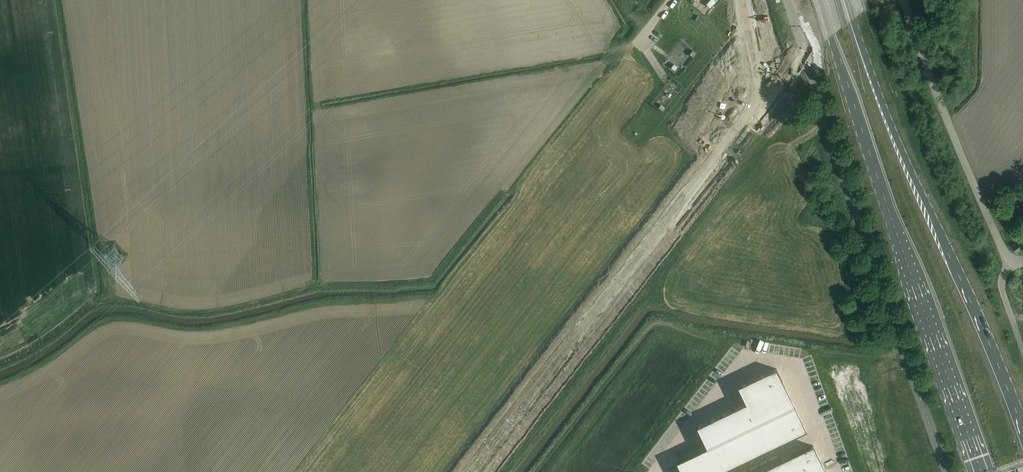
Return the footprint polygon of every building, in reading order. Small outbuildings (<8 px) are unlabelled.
[(671,97),(678,90),(671,84),(665,92),(671,97)] [(1017,252),(1022,247),(1022,239),(1022,238),(1012,246),(1017,252)] [(675,462),(680,471),(728,471),(802,435),(777,373),(734,396),(740,409),(698,431),(706,446),(675,462)] [(771,471),(822,471),(813,451),(771,471)]
